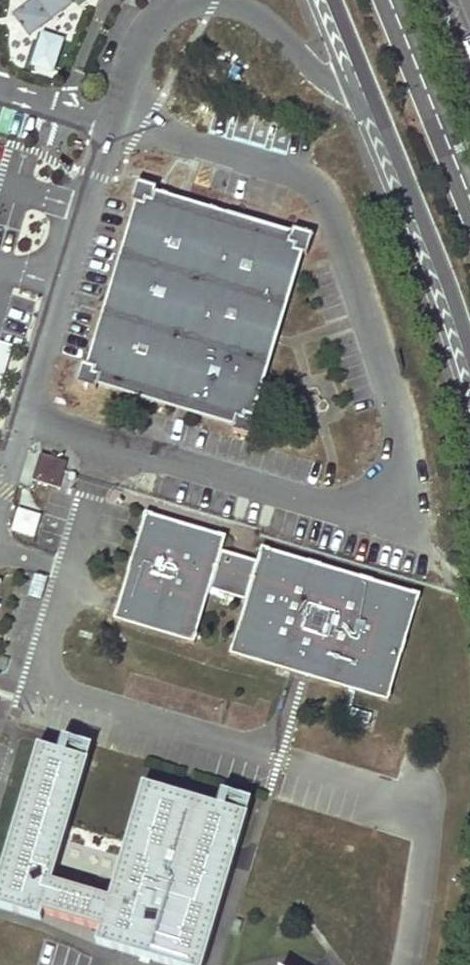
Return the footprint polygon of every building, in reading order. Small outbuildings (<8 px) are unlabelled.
[(78,0),(34,0),(18,12),(35,34),(79,0),(78,0)] [(66,42),(41,34),(30,67),(55,76),(66,42)] [(158,188),(136,181),(130,202),(142,206),(94,368),(82,364),(75,383),(97,390),(101,379),(236,420),(233,431),(252,437),(258,416),(247,413),(295,251),(306,255),(312,234),(293,229),(289,241),(154,200),(158,188)] [(65,464),(41,456),(34,480),(58,488),(65,464)] [(17,509),(11,532),(33,538),(39,515),(17,509)] [(153,516),(145,513),(142,522),(146,524),(134,563),(130,561),(126,574),(130,575),(118,614),(114,613),(112,620),(120,623),(122,619),(185,639),(184,642),(193,645),(195,636),(193,636),(207,591),(247,604),(232,648),(230,647),(227,655),(236,658),(236,655),(275,666),(274,670),(288,674),(289,671),(306,676),(328,683),(327,686),(339,690),(341,687),(379,698),(378,702),(387,705),(390,695),(385,694),(397,656),(401,657),(405,644),(401,643),(413,604),(417,605),(420,597),(411,594),(410,598),(371,586),(372,582),(359,578),(358,583),(320,571),(321,567),(307,562),(306,566),(268,555),(269,551),(260,548),(256,563),(221,553),(226,538),(217,535),(216,539),(152,520),(153,516)] [(40,737),(0,866),(0,906),(42,919),(45,913),(57,874),(95,754),(89,753),(61,744),(40,737)] [(100,930),(98,937),(170,959),(188,964),(202,964),(249,803),(221,796),(145,772),(112,892),(100,930)] [(376,859),(264,827),(246,890),(359,921),(359,915),(369,883),(376,859)] [(57,874),(45,913),(100,930),(112,892),(57,874)] [(31,964),(85,964),(87,960),(37,945),(31,964)]
